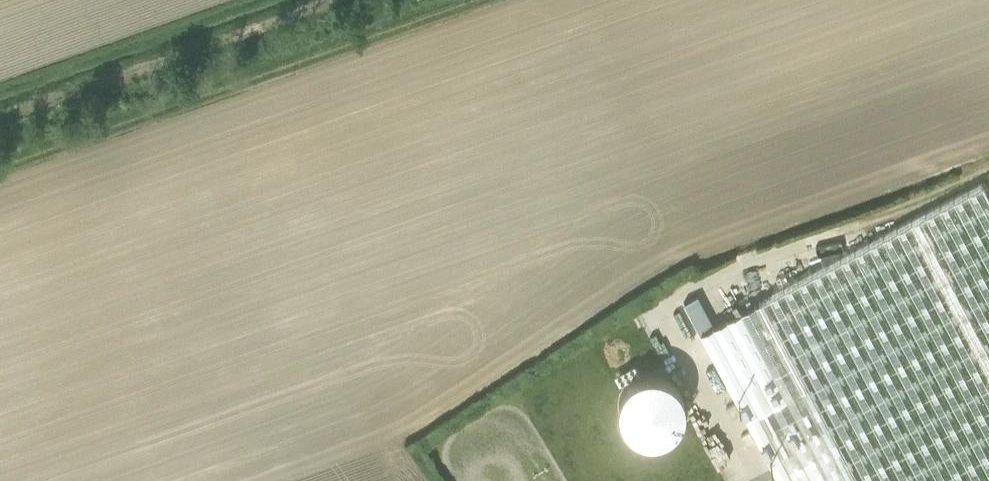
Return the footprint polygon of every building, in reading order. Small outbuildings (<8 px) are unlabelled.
[(982,184),(759,302),(701,333),(749,418),(761,442),(782,480),(988,480),(988,197),(982,184)] [(625,372),(624,434),(676,435),(677,373),(625,372)]
